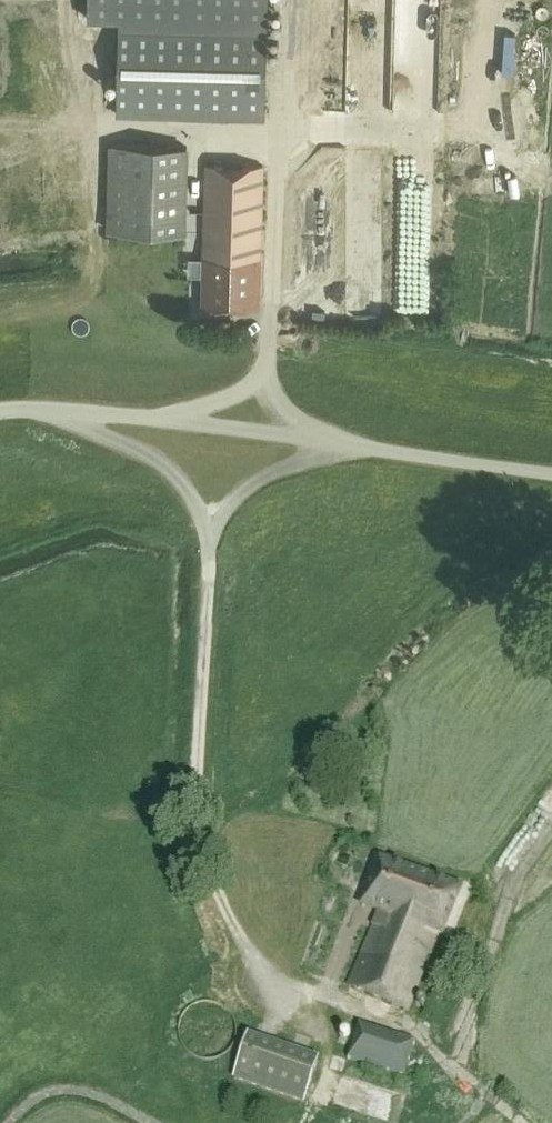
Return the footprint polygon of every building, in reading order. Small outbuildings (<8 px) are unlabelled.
[(120,20),(117,114),(265,118),(268,0),(89,0),(88,19),(120,20)] [(309,6),(311,78),(325,77),(325,91),(359,90),(355,0),(330,0),(330,5),(309,6)] [(443,295),(437,139),(410,140),(415,296),(443,295)] [(187,147),(111,145),(109,231),(185,233),(187,147)] [(361,304),(386,304),(385,162),(360,162),(361,304)] [(206,166),(202,308),(259,308),(263,167),(206,166)] [(312,191),(313,306),(347,305),(347,191),(312,191)] [(361,907),(379,914),(435,936),(436,933),(442,935),(461,890),(379,861),(361,907)] [(435,936),(379,914),(348,987),(405,1011),(435,936)] [(358,1026),(347,1060),(403,1078),(414,1044),(358,1026)] [(303,1103),(317,1060),(248,1037),(233,1080),(303,1103)]
